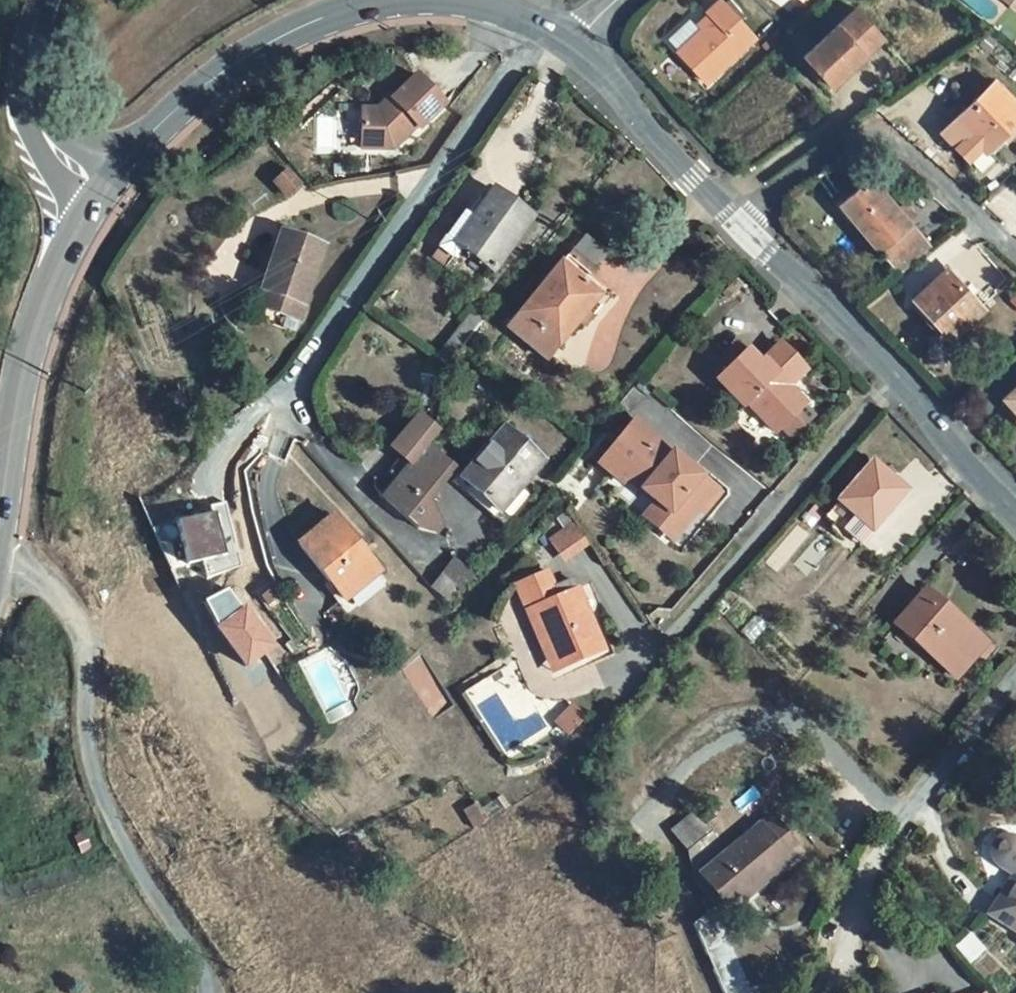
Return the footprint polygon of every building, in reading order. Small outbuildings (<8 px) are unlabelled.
[(710,23),(701,31),(677,53),(705,84),(755,39),(719,1),(703,15),(705,17),(710,23)] [(855,9),(803,57),(818,74),(815,78),(827,91),(832,96),(837,92),(831,86),(882,38),(855,9)] [(696,26),(701,31),(710,23),(705,17),(696,26)] [(997,38),(986,30),(974,46),(984,54),(997,38)] [(362,111),(363,150),(384,150),(389,144),(399,144),(417,126),(420,129),(445,104),(417,76),(393,100),(390,98),(377,110),(362,111)] [(1012,127),(1015,123),(1015,104),(995,82),(955,120),(986,152),(993,146),(1012,127)] [(1012,127),(993,146),(998,150),(1015,134),(1015,132),(1012,127)] [(871,177),(861,185),(866,191),(875,182),(871,177)] [(908,221),(898,209),(875,182),(866,191),(861,185),(840,201),(854,217),(850,221),(877,253),(879,251),(897,273),(929,246),(908,221)] [(532,217),(495,190),(474,217),(465,211),(446,236),(461,246),(494,270),(532,217)] [(837,205),(850,221),(854,217),(840,201),(837,205)] [(903,204),(898,209),(908,221),(913,216),(903,204)] [(264,292),(262,292),(256,307),(299,321),(324,245),(282,232),(277,247),(271,245),(262,273),(270,275),(264,292)] [(461,246),(446,236),(439,246),(453,257),(461,246)] [(573,251),(569,256),(590,273),(594,268),(573,251)] [(568,255),(508,329),(547,360),(578,321),(585,326),(600,307),(594,303),(600,294),(588,284),(593,277),(590,273),(569,256),(568,255)] [(919,306),(937,326),(950,341),(983,310),(946,269),(913,299),(919,306)] [(256,290),(262,292),(264,292),(270,275),(262,273),(256,290)] [(605,286),(593,277),(588,284),(600,294),(605,286)] [(932,331),(937,326),(919,306),(914,312),(932,331)] [(475,312),(438,357),(449,366),(449,364),(464,345),(485,320),(475,312)] [(722,359),(731,368),(748,352),(738,343),(722,359)] [(781,427),(792,438),(815,416),(803,405),(805,403),(790,386),(785,381),(790,376),(795,381),(806,370),(781,344),(761,362),(749,350),(748,352),(731,368),(718,382),(743,407),(747,403),(775,433),(781,427)] [(790,386),(795,381),(790,376),(785,381),(790,386)] [(524,393),(511,383),(503,394),(516,403),(524,393)] [(1003,398),(1015,413),(1015,386),(1003,398)] [(1010,406),(1004,411),(1015,424),(1015,413),(1010,406)] [(418,531),(437,534),(446,524),(429,494),(453,463),(431,446),(430,444),(428,443),(434,435),(415,419),(390,451),(409,466),(408,468),(400,462),(386,478),(394,484),(385,495),(381,500),(407,521),(418,531)] [(656,443),(631,423),(598,464),(623,485),(628,480),(658,503),(686,527),(700,510),(705,514),(721,493),(692,469),(688,475),(680,469),(684,463),(658,441),(656,443)] [(500,510),(520,487),(543,460),(506,429),(491,446),(486,443),(459,475),(500,510)] [(849,536),(861,546),(875,532),(871,529),(884,514),(886,516),(907,492),(873,462),(826,517),(849,536)] [(692,469),(684,463),(680,469),(688,475),(692,469)] [(534,499),(520,487),(500,510),(459,475),(455,480),(508,526),(512,522),(514,524),(534,499)] [(686,527),(658,503),(645,518),(674,542),(686,527)] [(814,505),(808,513),(817,521),(824,513),(814,505)] [(887,517),(886,516),(884,514),(871,529),(875,532),(887,517)] [(345,600),(379,572),(333,516),(299,544),(345,600)] [(564,562),(589,544),(572,520),(547,538),(564,562)] [(456,559),(435,585),(447,598),(458,585),(464,590),(476,574),(456,559)] [(516,585),(527,611),(537,608),(563,668),(606,649),(580,589),(577,590),(573,580),(554,588),(547,572),(516,585)] [(452,604),(464,590),(458,585),(447,598),(452,604)] [(987,643),(926,591),(896,625),(957,678),(987,643)] [(733,910),(725,901),(702,875),(730,851),(696,812),(671,833),(688,853),(694,882),(724,917),(733,910)] [(771,817),(730,851),(702,875),(725,901),(748,881),(755,890),(801,852),(771,817)] [(992,851),(993,855),(994,860),(996,864),(1000,867),(1015,876),(989,914),(1015,932),(1015,841),(1014,840),(1012,838),(1004,837),(1000,839),(995,844),(993,847),(992,851)] [(733,910),(755,890),(748,881),(725,901),(733,910)] [(724,992),(749,992),(716,916),(694,925),(724,992)] [(987,951),(970,933),(955,947),(972,965),(987,951)]
